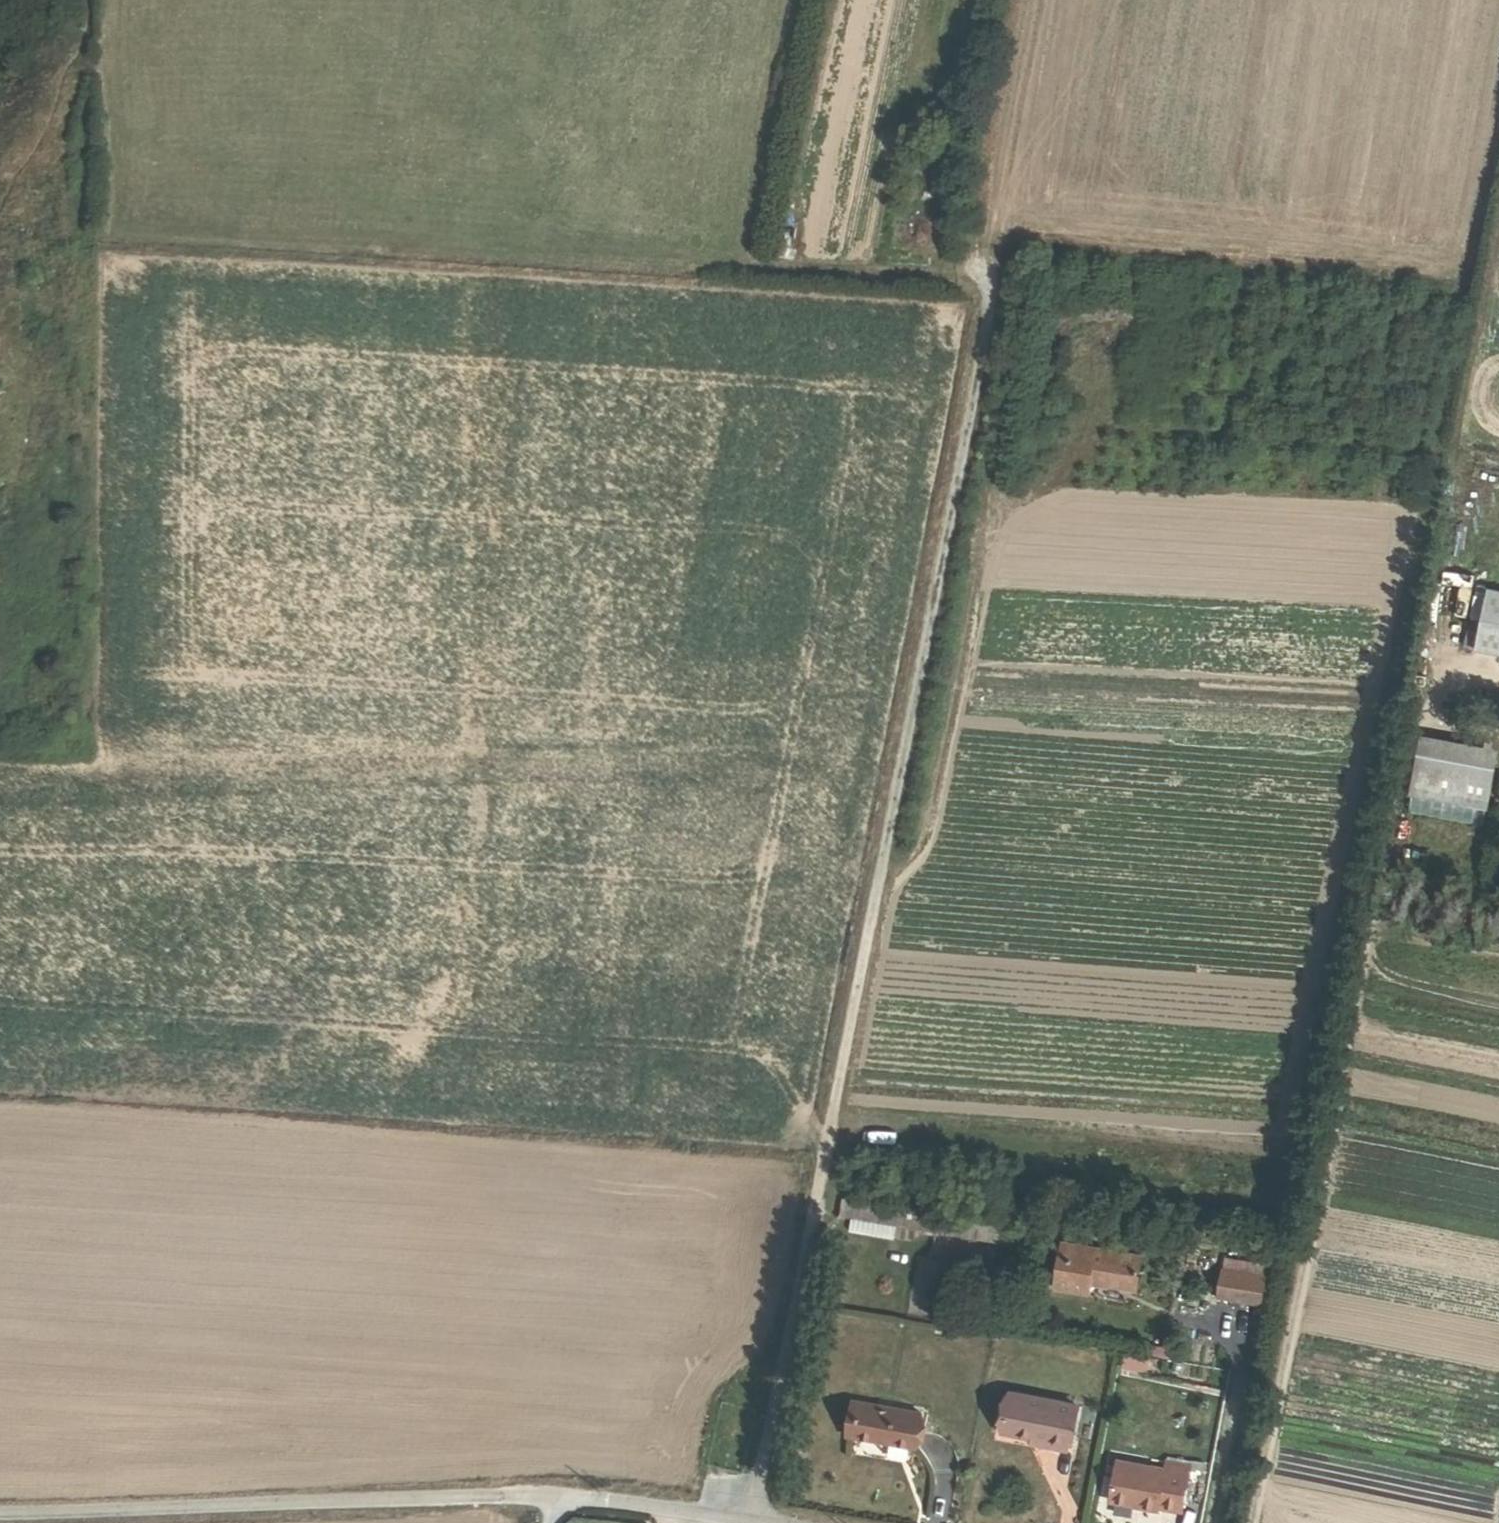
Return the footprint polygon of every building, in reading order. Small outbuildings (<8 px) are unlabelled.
[(1486,588),(1477,633),(1468,632),(1465,647),(1498,654),(1498,591),(1486,588)] [(1484,809),(1495,748),(1423,735),(1412,795),(1484,809)] [(1012,1248),(1015,1232),(841,1205),(838,1221),(894,1229),(912,1232),(1012,1248)] [(911,1241),(912,1232),(894,1229),(892,1238),(911,1241)] [(1088,1284),(1133,1292),(1138,1261),(1060,1247),(1053,1291),(1086,1297),(1088,1284)] [(1256,1305),(1263,1264),(1221,1257),(1214,1298),(1256,1305)] [(1067,1450),(1076,1405),(1010,1392),(1002,1433),(1029,1438),(1044,1441),(1043,1446),(1067,1450)] [(852,1437),(858,1403),(853,1402),(847,1437),(852,1437)] [(913,1448),(919,1413),(858,1403),(852,1437),(913,1448)] [(1180,1511),(1189,1465),(1166,1461),(1164,1469),(1118,1460),(1110,1501),(1158,1510),(1159,1507),(1180,1511)]
